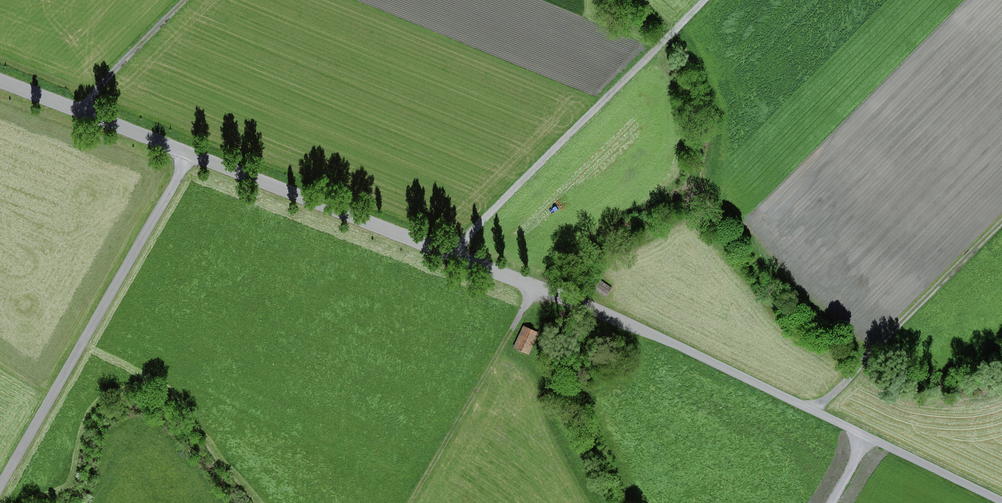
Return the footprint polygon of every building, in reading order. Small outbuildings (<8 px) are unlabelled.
[(598,278),(592,286),(606,296),(612,287),(598,278)] [(538,333),(522,326),(513,349),(529,355),(538,333)]
